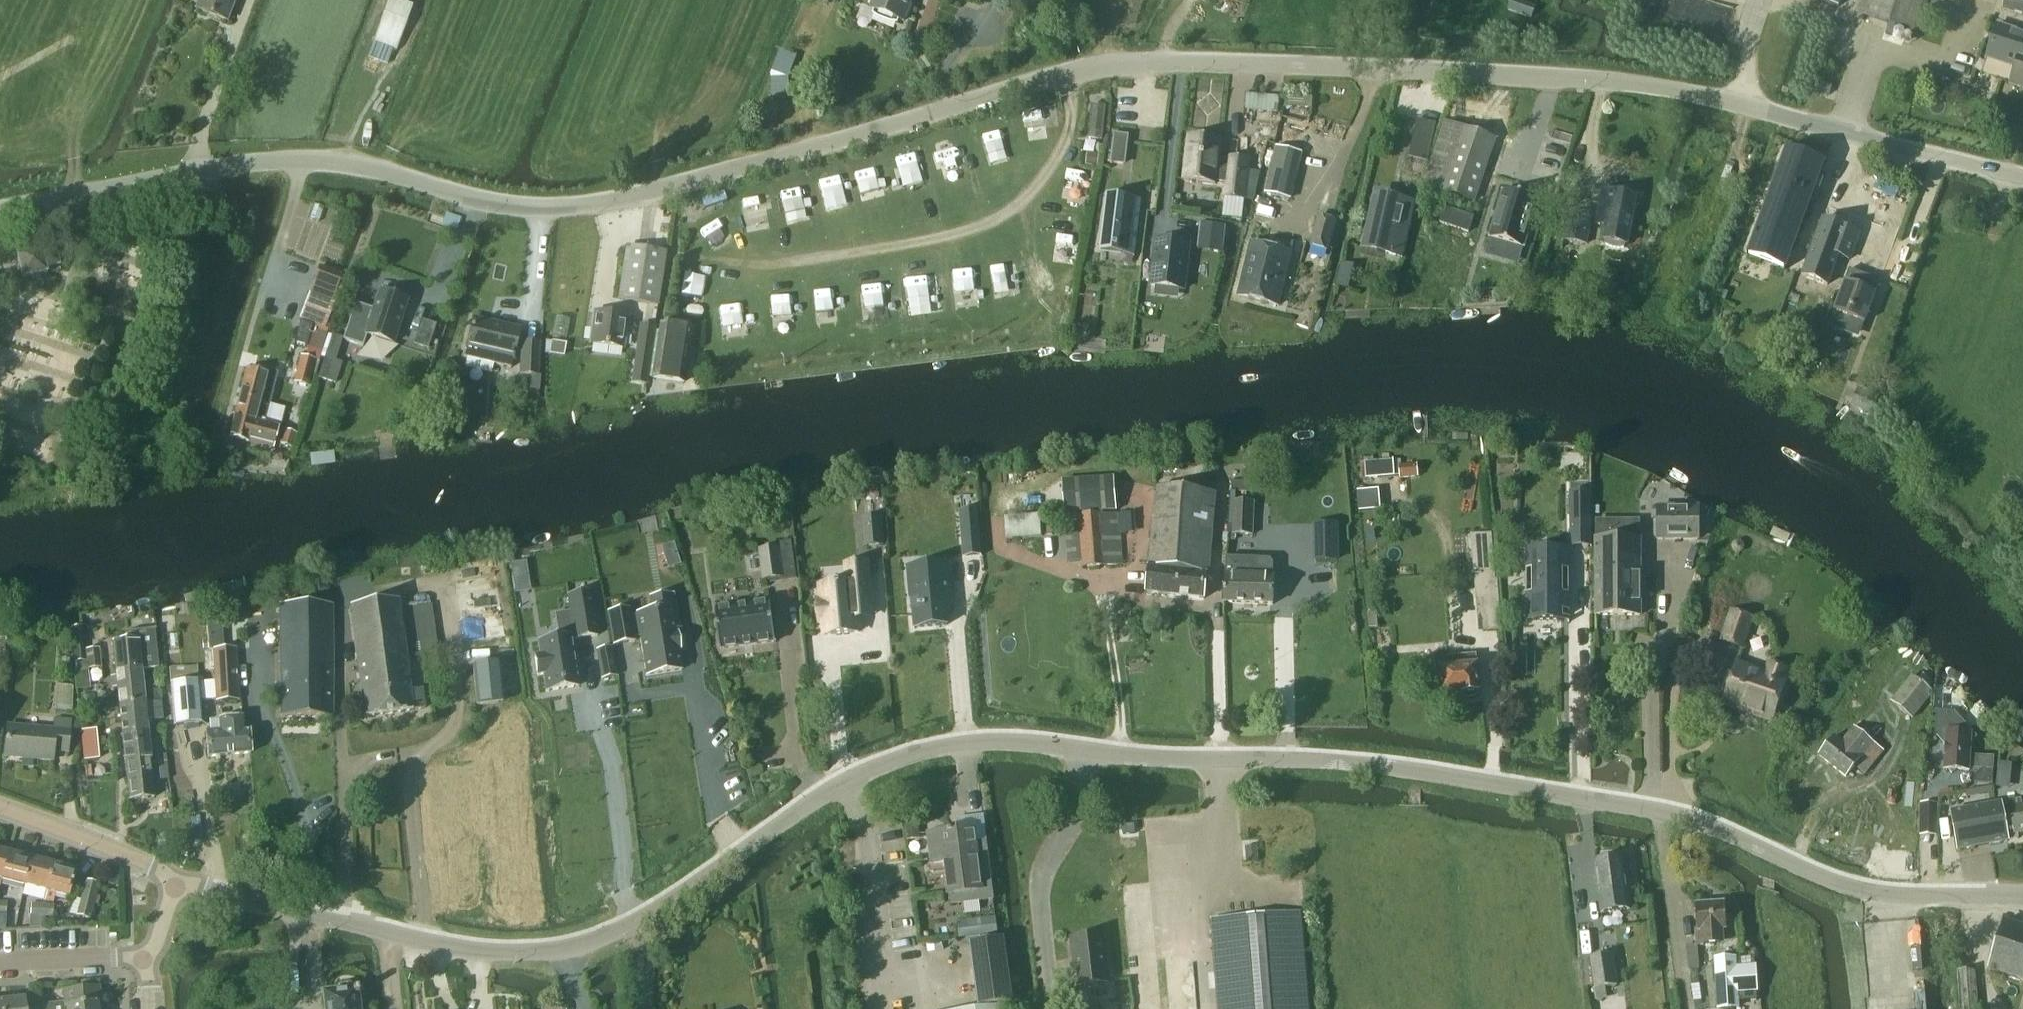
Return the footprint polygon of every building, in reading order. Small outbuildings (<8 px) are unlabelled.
[(234,0),(199,0),(195,9),(226,21),(234,0)] [(393,0),(389,0),(373,42),(396,51),(412,7),(393,0)] [(873,7),(903,19),(910,0),(875,0),(873,7)] [(1534,6),(1516,0),(1512,0),(1508,9),(1530,17),(1534,6)] [(1857,13),(1917,31),(1927,0),(1861,0),(1857,13)] [(1929,9),(1952,16),(1956,5),(1941,0),(1932,0),(1929,9)] [(1986,57),(2015,66),(2009,83),(2022,88),(2022,33),(1997,24),(1986,57)] [(1091,105),(1088,139),(1101,140),(1104,106),(1091,105)] [(1457,118),(1440,156),(1453,162),(1469,123),(1457,118)] [(1437,125),(1418,120),(1409,158),(1428,163),(1437,125)] [(1559,178),(1576,131),(1553,124),(1536,171),(1559,178)] [(1129,135),(1114,134),(1111,163),(1125,165),(1129,135)] [(1189,136),(1184,180),(1215,184),(1215,181),(1226,183),(1224,197),(1244,199),(1249,160),(1229,157),(1228,162),(1218,160),(1220,140),(1189,136)] [(1280,146),(1267,193),(1291,199),(1304,152),(1280,146)] [(1823,162),(1786,148),(1747,256),(1784,269),(1823,162)] [(1089,154),(1087,165),(1097,167),(1099,155),(1089,154)] [(1439,222),(1469,232),(1484,184),(1455,175),(1439,222)] [(1598,202),(1594,224),(1607,228),(1604,242),(1605,242),(1605,245),(1608,246),(1612,248),(1615,248),(1617,249),(1621,249),(1626,249),(1626,248),(1627,246),(1630,230),(1633,227),(1634,220),(1633,215),(1637,195),(1616,191),(1600,189),(1598,202)] [(1503,190),(1489,238),(1523,248),(1538,200),(1503,190)] [(1374,193),(1362,250),(1380,254),(1381,249),(1403,254),(1413,210),(1398,207),(1400,198),(1374,193)] [(1105,200),(1100,245),(1123,248),(1135,249),(1140,205),(1117,202),(1118,196),(1106,194),(1105,200)] [(1973,218),(1973,208),(1963,207),(1963,217),(1973,218)] [(1588,245),(1592,217),(1566,212),(1561,240),(1588,245)] [(445,217),(442,224),(443,224),(446,226),(457,230),(461,219),(450,215),(446,214),(445,217)] [(1327,250),(1336,221),(1318,216),(1310,244),(1327,250)] [(1850,231),(1819,221),(1801,279),(1824,287),(1835,251),(1843,254),(1850,231)] [(1201,224),(1199,243),(1198,253),(1210,254),(1222,254),(1223,245),(1225,226),(1220,226),(1201,224)] [(1184,290),(1189,245),(1156,241),(1151,286),(1184,290)] [(1278,306),(1292,253),(1251,242),(1237,295),(1278,306)] [(46,268),(60,265),(57,250),(43,253),(41,248),(16,253),(22,279),(47,273),(46,268)] [(657,305),(665,254),(625,248),(618,299),(657,305)] [(313,281),(336,289),(341,276),(318,267),(313,281)] [(1864,323),(1880,282),(1849,270),(1833,311),(1864,323)] [(392,346),(407,301),(378,292),(372,311),(354,305),(343,340),(360,346),(363,337),(392,346)] [(303,307),(299,320),(325,329),(329,317),(303,307)] [(594,313),(590,344),(622,348),(624,328),(632,329),(634,318),(626,317),(594,313)] [(466,348),(464,358),(510,368),(512,359),(519,329),(473,319),(466,348)] [(421,321),(413,345),(428,350),(436,325),(421,321)] [(683,383),(691,329),(660,325),(652,378),(683,383)] [(641,330),(636,365),(650,367),(655,332),(641,330)] [(519,376),(538,378),(541,344),(521,342),(519,376)] [(566,344),(552,342),(549,356),(563,358),(566,344)] [(308,384),(314,361),(301,357),(295,380),(308,384)] [(317,378),(334,384),(341,364),(335,362),(324,358),(317,378)] [(247,370),(236,412),(242,414),(241,418),(278,428),(264,424),(277,374),(252,367),(251,371),(247,370)] [(1869,395),(1862,412),(1873,417),(1881,400),(1869,395)] [(242,414),(236,412),(229,437),(272,448),(278,428),(241,418),(242,414)] [(296,434),(284,431),(280,444),(292,447),(296,434)] [(1393,477),(1392,460),(1365,462),(1366,479),(1393,477)] [(1401,478),(1417,477),(1416,465),(1400,466),(1401,478)] [(1116,511),(1113,476),(1062,481),(1065,516),(1116,511)] [(1203,599),(1214,494),(1156,488),(1146,593),(1203,599)] [(1591,492),(1569,492),(1569,531),(1591,531),(1591,492)] [(1252,535),(1253,503),(1233,502),(1232,534),(1252,535)] [(1657,540),(1697,540),(1697,508),(1657,508),(1657,540)] [(1006,540),(1041,537),(1040,514),(1004,517),(1006,540)] [(1100,514),(1079,515),(1082,567),(1103,566),(1105,565),(1102,514),(1100,514)] [(864,519),(866,546),(882,545),(880,518),(864,519)] [(982,555),(979,525),(963,526),(965,555),(980,554),(980,556),(982,555)] [(1475,538),(1471,538),(1474,574),(1474,576),(1476,592),(1475,592),(1477,608),(1496,606),(1489,533),(1475,534),(1475,538)] [(1741,539),(1738,539),(1735,539),(1733,541),(1732,544),(1732,547),(1733,550),(1735,552),(1738,552),(1741,552),(1744,550),(1745,547),(1745,544),(1744,541),(1741,539)] [(1639,616),(1639,540),(1595,540),(1595,615),(1639,616)] [(1335,546),(1315,547),(1316,559),(1335,559),(1335,546)] [(767,550),(760,551),(764,580),(770,579),(783,577),(780,548),(767,550)] [(1569,611),(1568,549),(1525,550),(1526,621),(1569,621),(1569,619),(1563,619),(1563,611),(1569,611)] [(1226,558),(1223,602),(1272,605),(1274,576),(1272,576),(1273,562),(1270,558),(1226,556),(1226,558)] [(909,571),(914,629),(915,629),(915,628),(947,625),(946,609),(953,608),(949,561),(948,561),(949,567),(909,571)] [(827,585),(829,600),(822,601),(825,635),(859,632),(858,618),(872,616),(871,608),(868,567),(847,569),(848,583),(827,585)] [(505,636),(501,609),(498,589),(496,575),(455,581),(463,642),(505,636)] [(627,600),(606,603),(611,634),(631,631),(639,678),(685,671),(673,602),(679,601),(675,577),(669,578),(643,582),(647,606),(629,609),(627,600)] [(694,590),(696,600),(706,598),(704,589),(694,590)] [(558,639),(537,642),(540,657),(534,658),(537,676),(543,675),(545,692),(577,687),(569,640),(573,639),(574,640),(597,637),(590,593),(567,596),(569,612),(555,615),(558,639)] [(398,602),(373,605),(379,642),(383,641),(387,675),(383,675),(386,695),(390,694),(393,714),(412,711),(412,710),(425,709),(422,689),(409,691),(408,684),(406,669),(398,602)] [(715,610),(720,649),(776,642),(771,602),(715,610)] [(280,718),(332,718),(331,605),(280,606),(280,718)] [(365,717),(393,714),(390,694),(386,695),(383,675),(387,675),(383,641),(379,642),(373,605),(350,608),(365,717)] [(411,656),(437,652),(430,605),(404,608),(411,656)] [(1741,647),(1752,619),(1731,611),(1721,640),(1741,647)] [(1376,612),(1368,613),(1369,628),(1377,627),(1376,612)] [(82,626),(69,628),(72,663),(85,661),(82,626)] [(115,673),(140,670),(158,668),(154,630),(130,633),(131,641),(112,643),(115,673)] [(88,669),(100,668),(98,649),(86,650),(87,662),(88,669)] [(610,649),(596,651),(601,678),(615,676),(610,649)] [(1476,695),(1478,694),(1477,692),(1479,692),(1475,655),(1437,658),(1438,670),(1431,671),(1432,683),(1440,683),(1441,696),(1462,694),(1462,695),(1465,696),(1466,697),(1467,697),(1470,698),(1472,697),(1474,696),(1476,695)] [(1786,669),(1767,663),(1764,674),(1765,674),(1753,712),(1772,719),(1785,680),(1783,680),(1786,669)] [(477,705),(502,702),(522,700),(518,664),(498,666),(498,665),(473,667),(477,705)] [(236,665),(214,666),(216,702),(239,701),(236,665)] [(1735,665),(1723,703),(1753,712),(1765,674),(1764,674),(1735,665)] [(169,668),(170,685),(197,684),(197,666),(169,668)] [(142,691),(140,670),(115,673),(119,706),(143,703),(142,691)] [(76,690),(89,689),(87,671),(74,672),(76,690)] [(1911,716),(1930,692),(1911,676),(1892,701),(1911,716)] [(201,722),(197,684),(170,685),(173,725),(201,722)] [(159,689),(145,690),(147,703),(161,701),(159,689)] [(147,703),(143,703),(119,706),(122,736),(147,733),(146,722),(162,720),(161,701),(147,703)] [(1934,709),(1933,722),(1932,735),(1935,735),(1943,744),(1942,767),(1946,767),(1950,772),(1955,767),(1967,768),(1969,741),(1975,735),(1952,710),(1934,709)] [(1807,748),(1807,802),(1863,802),(1863,769),(1892,767),(1888,718),(1869,720),(1870,742),(1807,748)] [(55,719),(55,722),(54,729),(7,725),(4,757),(52,762),(53,752),(67,753),(70,720),(55,719)] [(243,719),(212,722),(213,728),(209,728),(209,733),(205,733),(207,757),(250,754),(248,730),(244,730),(243,719)] [(81,731),(83,746),(97,744),(96,730),(81,731)] [(150,760),(149,752),(147,733),(122,736),(125,763),(150,760)] [(97,744),(83,746),(84,760),(98,759),(97,744)] [(150,760),(125,763),(129,800),(153,797),(152,788),(151,772),(150,763),(156,762),(155,751),(149,752),(150,760)] [(1998,769),(1998,760),(1970,760),(1969,773),(1966,773),(1965,787),(1974,787),(1974,783),(1992,783),(1993,769),(1998,769)] [(2022,831),(2022,789),(2020,789),(2022,798),(1950,811),(1957,850),(2019,839),(2017,832),(2022,831)] [(1994,790),(1985,791),(1986,798),(1995,796),(1994,790)] [(1937,804),(1920,803),(1920,823),(1937,823),(1937,804)] [(922,842),(919,817),(904,819),(907,844),(922,842)] [(1135,833),(1134,824),(1122,825),(1123,834),(1135,833)] [(975,827),(928,833),(931,863),(944,862),(948,895),(949,905),(993,900),(986,840),(977,841),(975,827)] [(1258,860),(1257,845),(1245,845),(1247,861),(1258,860)] [(23,886),(30,859),(8,853),(1,880),(23,886)] [(1630,856),(1621,857),(1618,854),(1612,855),(1610,859),(1594,861),(1601,914),(1630,910),(1627,893),(1631,889),(1629,877),(1632,877),(1630,856)] [(53,865),(30,859),(23,886),(46,892),(53,865)] [(46,892),(43,901),(53,904),(55,894),(69,898),(76,871),(53,865),(46,892)] [(89,919),(98,885),(85,881),(76,916),(89,919)] [(42,916),(42,905),(31,904),(30,915),(42,916)] [(1696,931),(1695,931),(1696,946),(1714,945),(1727,945),(1726,931),(1725,904),(1695,905),(1696,931)] [(42,916),(53,917),(54,906),(42,905),(42,916)] [(1300,913),(1211,920),(1218,1008),(1308,1008),(1300,913)] [(2003,920),(1988,969),(2022,981),(2022,927),(2003,920)] [(1111,984),(1106,933),(1070,937),(1075,987),(1111,984)] [(979,1006),(1011,1001),(1003,940),(971,944),(979,1006)] [(941,943),(925,945),(926,952),(942,950),(941,943)] [(1594,988),(1605,987),(1616,985),(1612,955),(1589,958),(1594,988)] [(1717,959),(1718,984),(1723,984),(1724,1008),(1730,1008),(1737,1008),(1737,1002),(1757,1001),(1756,978),(1756,967),(1754,967),(1736,968),(1735,959),(1717,959)] [(1976,969),(1956,971),(1958,1008),(1979,1008),(1976,969)] [(357,996),(357,991),(354,991),(353,988),(353,987),(352,985),(351,984),(349,984),(347,983),(344,984),(342,984),(341,984),(339,986),(338,987),(338,989),(337,991),(337,994),(324,995),(326,1008),(356,1008),(355,996),(357,996)] [(97,1004),(101,1003),(99,986),(63,990),(64,1002),(42,1005),(43,1008),(97,1008),(97,1004)] [(2006,986),(2003,995),(2018,1000),(2021,991),(2006,986)] [(33,1002),(41,1001),(40,989),(32,990),(33,1002)] [(0,1002),(0,1008),(26,1008),(24,999),(0,1002)]
